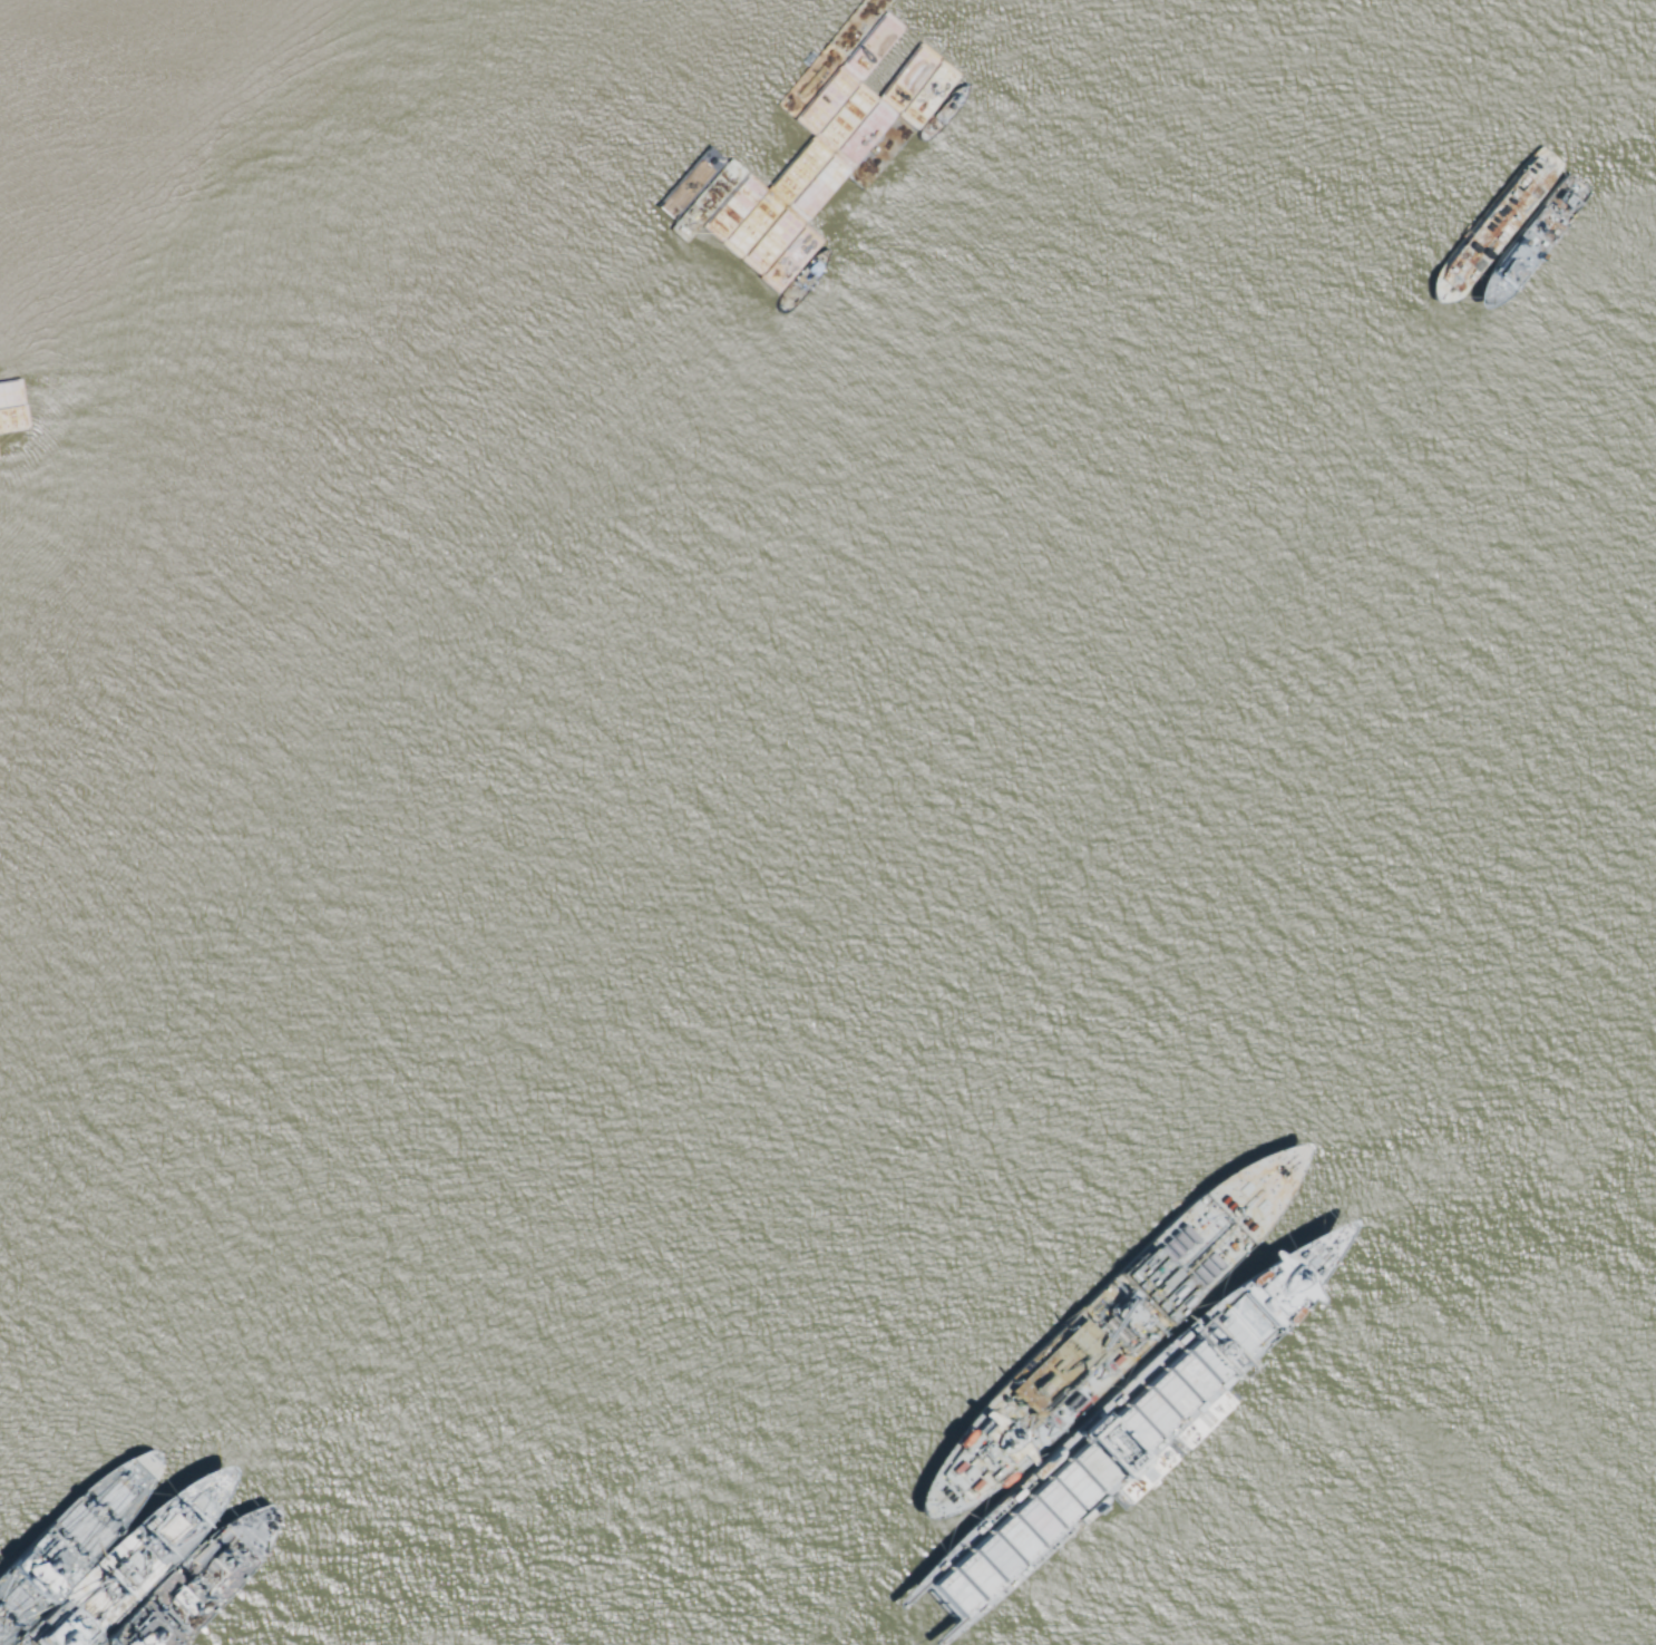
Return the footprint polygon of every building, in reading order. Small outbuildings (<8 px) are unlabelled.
[(787,205),(744,177),(695,254),(755,250),(747,261),(790,289),(795,281),(796,297),(807,280),(820,288),(847,247),(829,235),(908,111),(930,125),(958,81),(949,75),(949,77),(930,79),(945,54),(925,41),(887,99),(867,87),(898,40),(902,43),(908,33),(881,16),(807,132),(826,144),(787,205)] [(18,414),(9,374),(0,375),(0,418),(18,414)]
